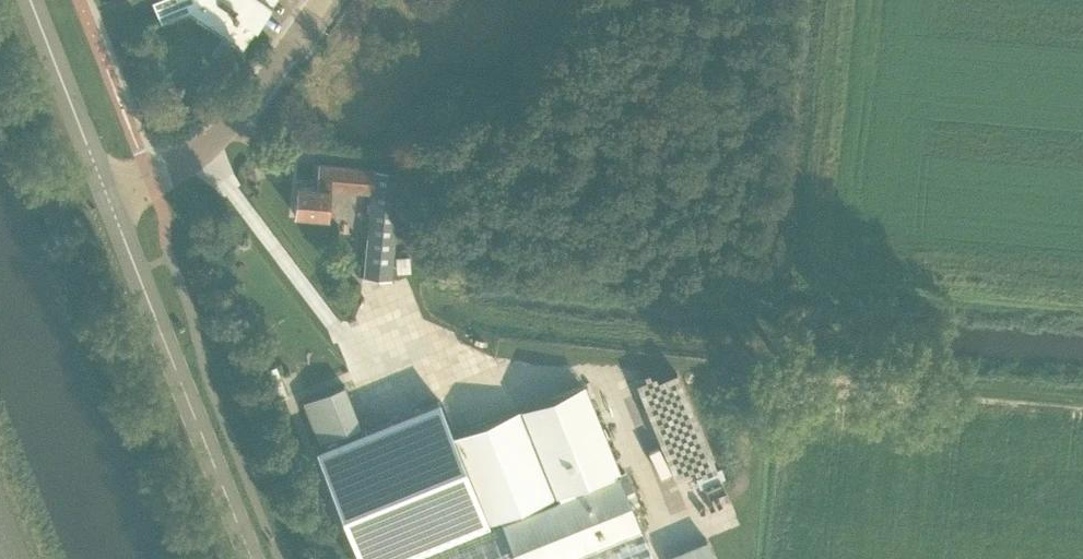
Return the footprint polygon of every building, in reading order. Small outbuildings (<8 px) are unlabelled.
[(245,48),(277,0),(157,0),(155,1),(163,22),(191,11),(245,48)] [(382,11),(390,0),(367,0),(382,11)] [(493,27),(487,36),(496,42),(502,33),(493,27)] [(168,106),(157,113),(164,125),(175,119),(168,106)] [(297,185),(295,213),(329,216),(331,189),(372,193),(365,276),(394,279),(397,241),(402,188),(404,170),(376,168),(376,169),(319,164),(318,187),(297,185)] [(636,373),(619,375),(621,395),(638,393),(636,373)] [(584,384),(453,436),(488,523),(398,558),(655,558),(584,384)] [(318,447),(364,558),(398,558),(488,523),(453,436),(437,398),(318,447)]
